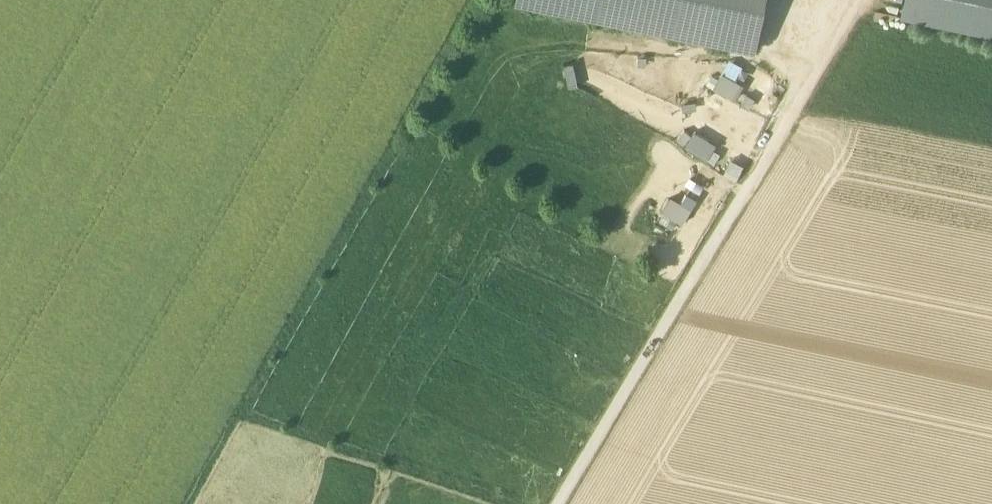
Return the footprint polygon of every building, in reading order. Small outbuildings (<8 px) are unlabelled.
[(759,47),(769,0),(541,0),(759,47)] [(991,30),(991,0),(907,0),(905,11),(991,30)] [(712,86),(733,98),(744,81),(723,68),(712,86)] [(701,93),(705,73),(696,71),(693,92),(701,93)] [(706,157),(715,142),(693,129),(684,144),(706,157)] [(668,195),(661,210),(684,221),(691,205),(668,195)]
